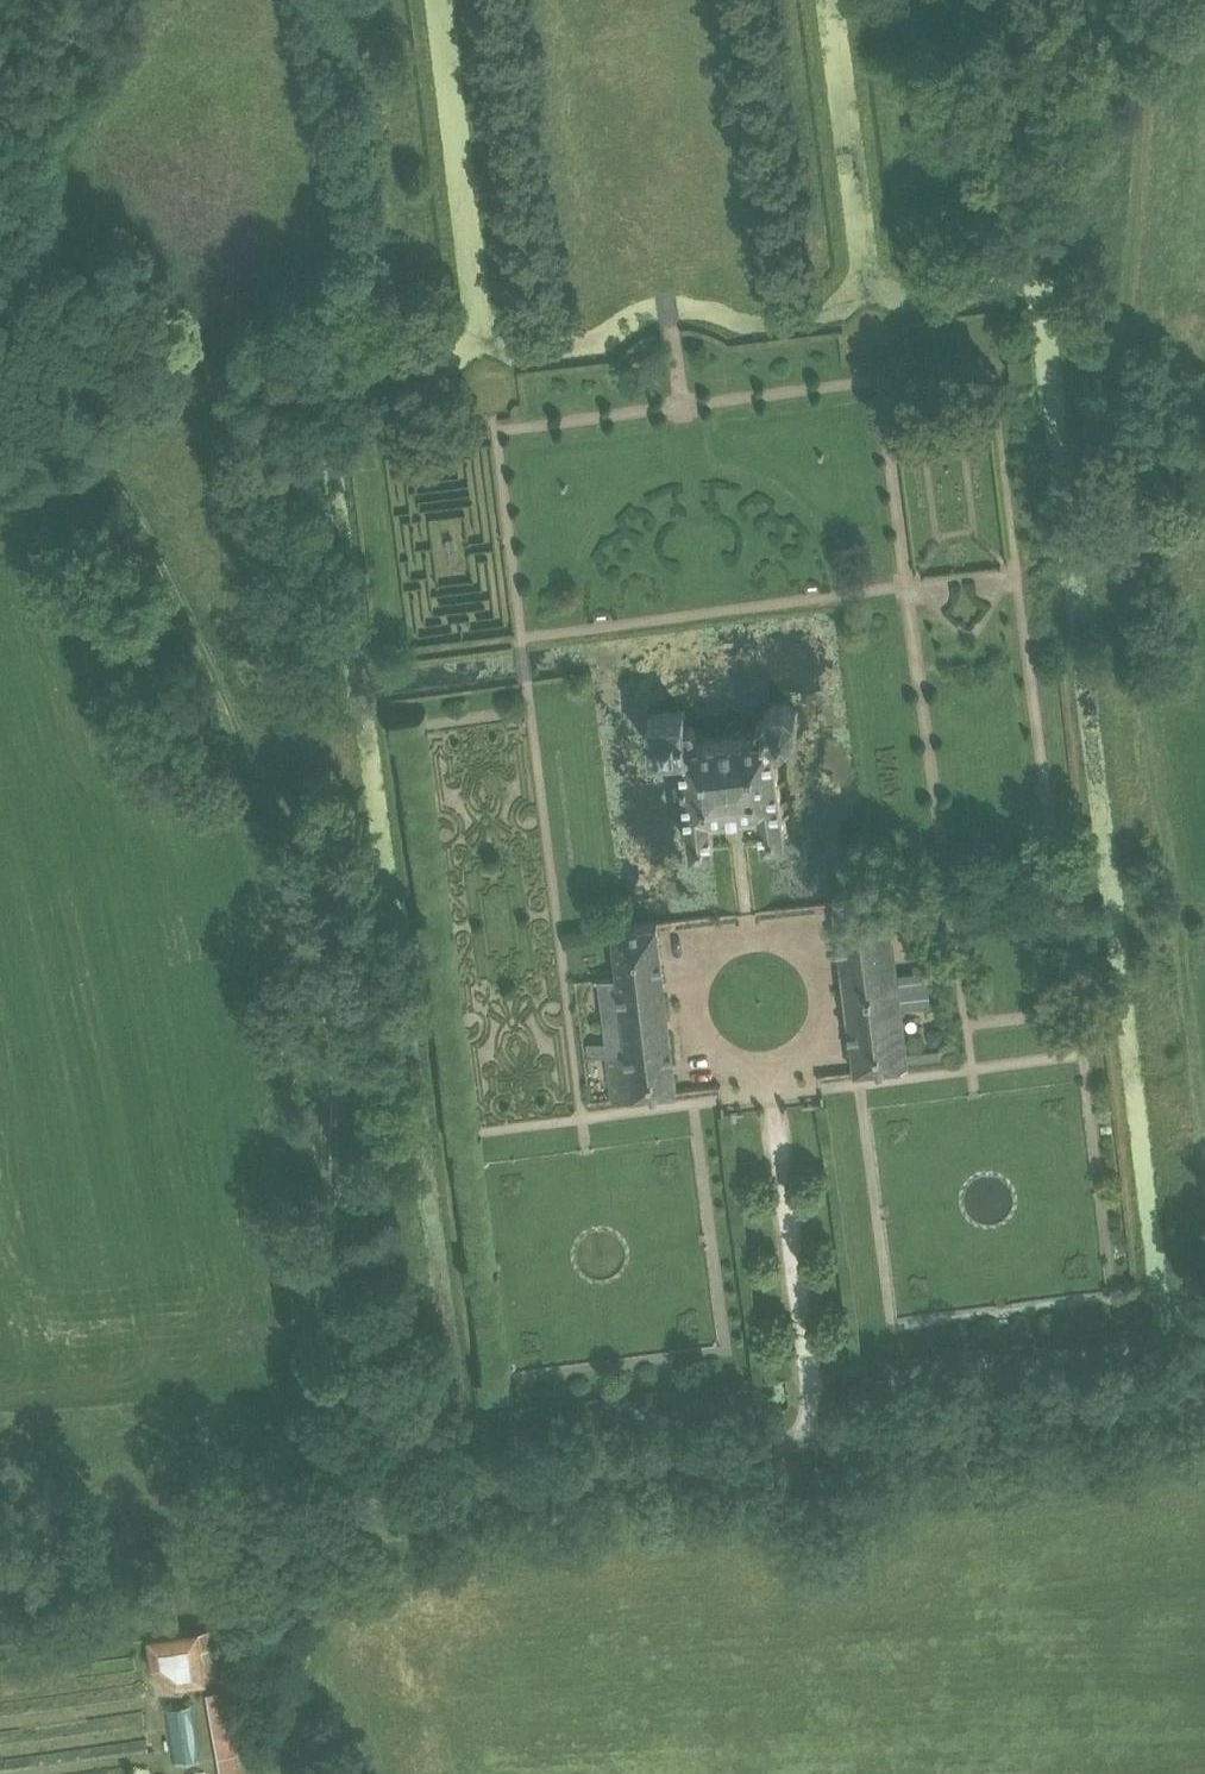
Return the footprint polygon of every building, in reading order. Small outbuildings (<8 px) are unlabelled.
[(786,839),(776,738),(776,739),(791,737),(799,726),(798,712),(786,703),(774,704),(764,715),(760,715),(757,716),(754,716),(752,718),(752,720),(752,723),(752,725),(753,734),(700,739),(699,730),(699,726),(697,722),(694,719),(692,719),(690,719),(686,720),(686,713),(650,716),(652,752),(679,749),(682,776),(686,775),(693,849),(714,847),(710,814),(762,809),(765,842),(786,839)] [(850,1015),(903,1012),(888,897),(888,896),(835,905),(836,910),(850,1015)] [(619,979),(663,973),(659,933),(657,924),(612,930),(619,979)] [(619,979),(626,1039),(670,1033),(663,973),(619,979)] [(912,976),(913,1002),(942,1001),(941,975),(912,976)] [(850,1015),(858,1071),(910,1064),(903,1012),(850,1015)] [(607,1055),(613,1098),(677,1091),(670,1033),(626,1039),(588,1043),(590,1057),(607,1055)] [(202,1645),(213,1644),(210,1628),(150,1637),(154,1665),(179,1684),(207,1680),(202,1645)] [(219,1773),(239,1773),(236,1759),(239,1759),(229,1690),(208,1692),(219,1773)] [(177,1764),(203,1759),(192,1704),(166,1708),(177,1764)]
